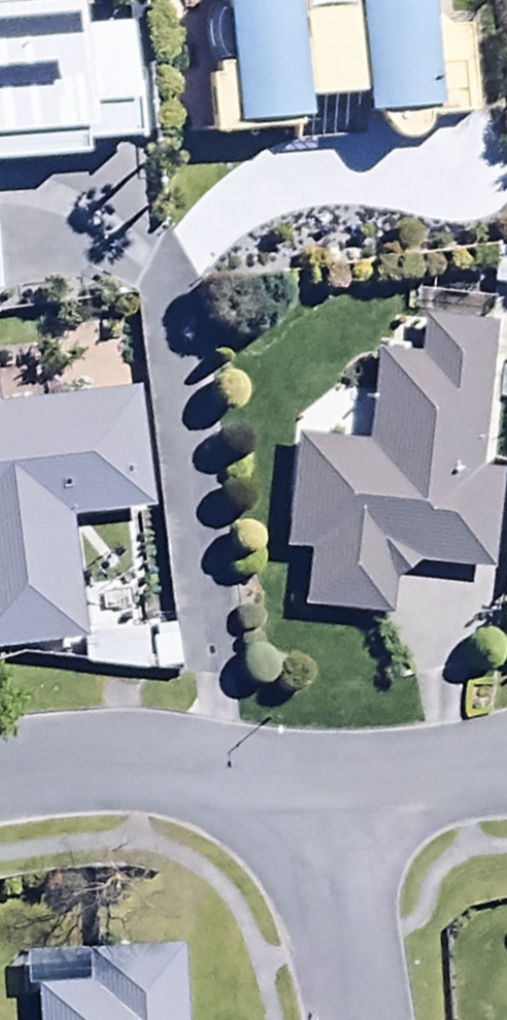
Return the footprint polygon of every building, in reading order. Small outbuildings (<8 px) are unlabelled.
[(81,177),(79,155),(89,155),(80,18),(19,22),(18,0),(0,0),(0,182),(81,177)] [(227,79),(207,81),(212,153),(294,148),(293,140),(303,139),(302,118),(360,115),(361,136),(461,130),(458,76),(430,77),(425,0),(222,0),(227,79)] [(157,94),(114,96),(116,159),(160,158),(157,94)] [(498,482),(477,479),(492,332),(423,325),(419,367),(373,362),(364,453),(290,445),(278,562),(303,564),(298,618),(387,627),(391,587),(414,575),(488,582),(498,482)] [(84,647),(71,531),(149,522),(136,400),(0,414),(0,656),(84,647)] [(184,958),(85,962),(86,998),(34,1000),(35,1019),(187,1019),(184,958)]
